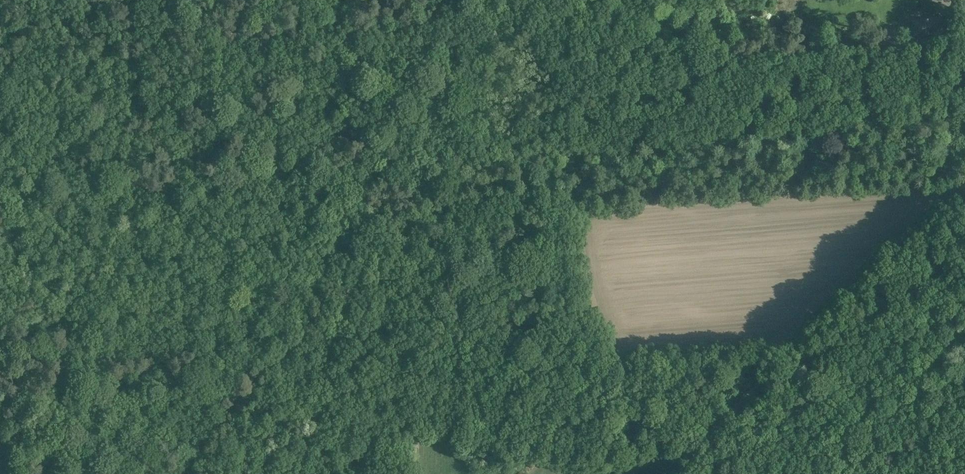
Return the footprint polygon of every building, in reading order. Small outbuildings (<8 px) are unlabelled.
[(939,32),(938,19),(930,20),(930,19),(920,20),(921,20),(912,21),(913,34),(921,33),(921,34),(931,33),(931,32),(939,32)]
